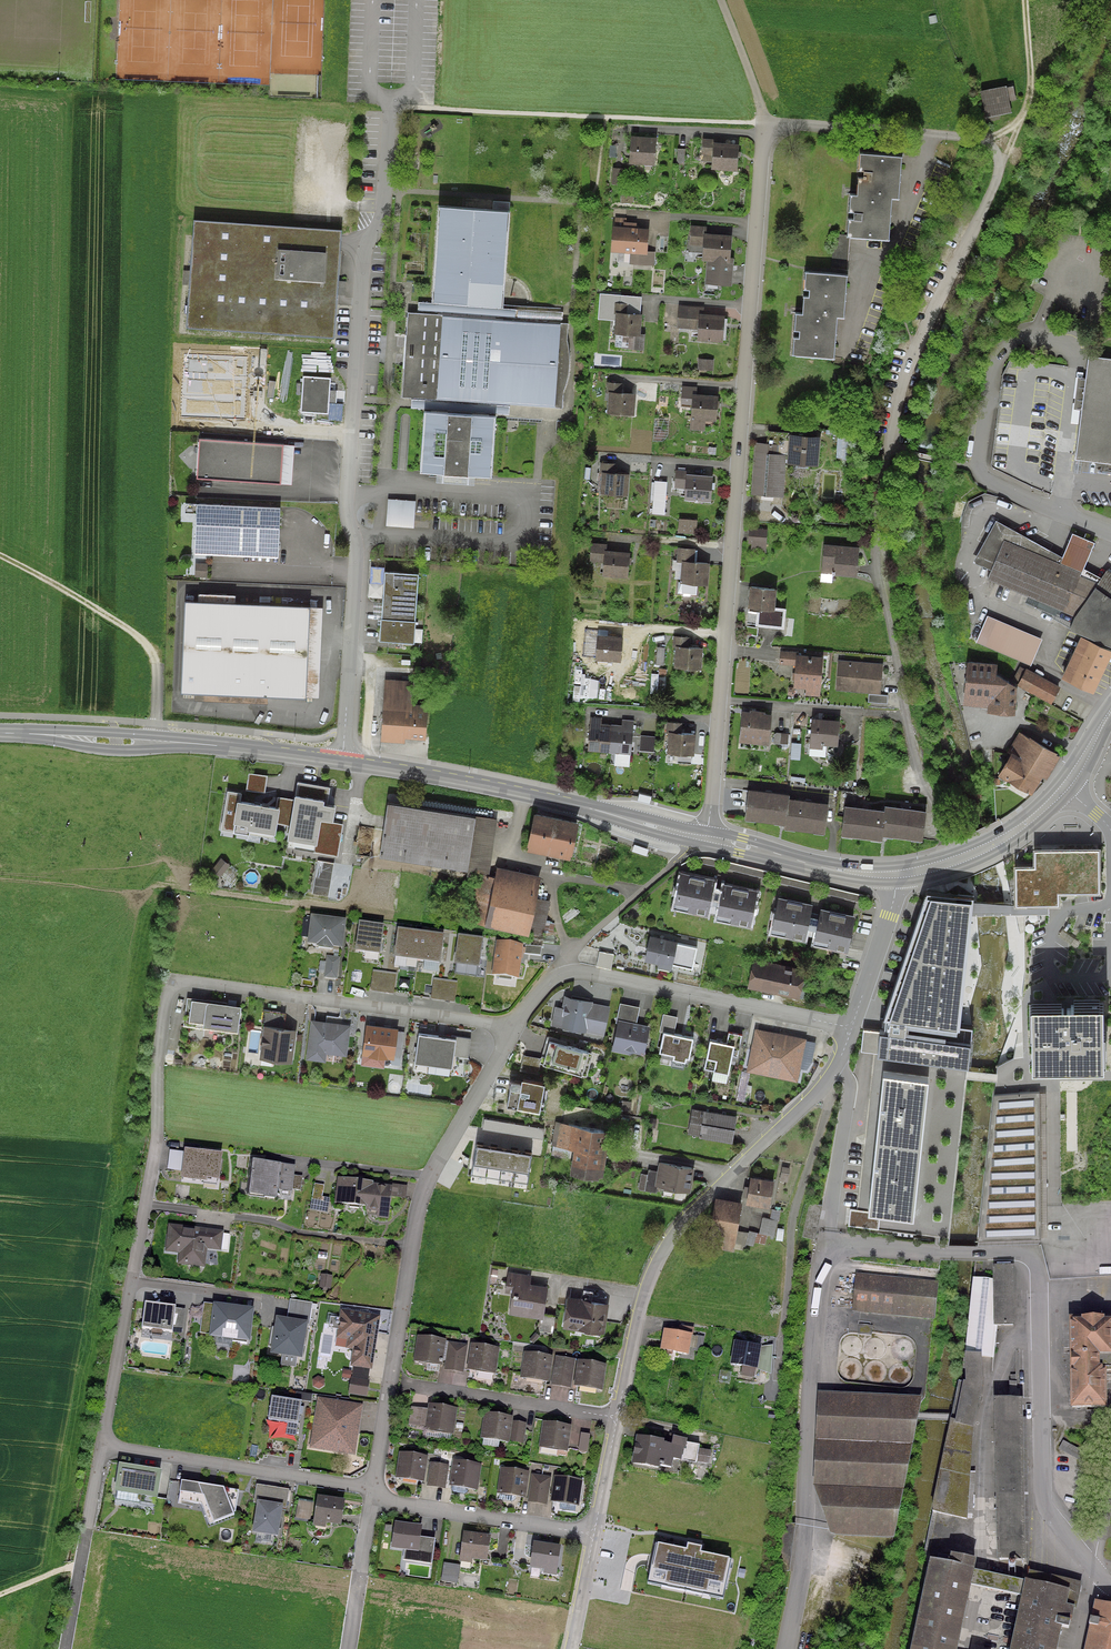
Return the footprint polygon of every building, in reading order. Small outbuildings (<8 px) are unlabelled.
[(1005,88),(980,93),(985,118),(999,115),(997,104),(1008,102),(1007,100),(1013,99),(1011,89),(1005,90),(1005,88)] [(653,164),(654,143),(640,142),(640,140),(631,140),(629,162),(653,164)] [(735,169),(737,148),(713,146),(714,143),(702,142),(701,150),(712,151),(711,168),(735,169)] [(683,164),(684,150),(676,149),(675,164),(683,164)] [(901,157),(858,153),(858,154),(864,154),(863,171),(857,171),(863,172),(862,178),(857,178),(862,179),(861,195),(849,194),(849,195),(854,195),(890,198),(898,199),(898,198),(897,198),(898,181),(899,182),(900,181),(898,181),(899,174),(900,174),(899,174),(900,157),(901,157)] [(620,185),(621,170),(614,170),(613,184),(620,185)] [(889,215),(890,198),(854,195),(853,212),(847,212),(853,213),(852,219),(847,219),(852,220),(851,236),(846,236),(845,237),(848,237),(888,240),(888,239),(887,239),(888,223),(890,223),(890,222),(888,222),(889,215),(890,215),(889,215)] [(502,307),(502,306),(509,212),(437,207),(431,302),(437,303),(496,307),(502,307)] [(624,220),(615,219),(613,249),(622,249),(622,251),(631,252),(630,264),(643,265),(646,232),(634,232),(634,226),(624,225),(624,220)] [(341,232),(194,221),(187,326),(332,337),(341,232)] [(725,285),(728,285),(730,261),(728,261),(730,239),(704,237),(705,230),(690,228),(689,240),(703,241),(702,259),(708,260),(706,283),(718,284),(719,286),(723,286),(725,285)] [(848,237),(845,237),(846,236),(832,235),(830,270),(847,271),(846,271),(847,254),(848,254),(848,253),(847,253),(848,237)] [(807,298),(806,314),(835,317),(843,318),(843,317),(842,317),(843,300),(845,300),(843,300),(844,293),(845,293),(844,293),(845,276),(847,276),(804,272),(804,273),(809,273),(808,290),(802,289),(802,290),(808,290),(807,297),(802,297),(807,298)] [(613,314),(614,304),(619,305),(620,297),(602,295),(601,313),(613,314)] [(495,319),(496,307),(437,303),(436,315),(407,313),(401,398),(430,400),(430,412),(488,416),(489,404),(561,409),(562,392),(566,380),(568,367),(568,354),(566,341),(567,324),(495,319)] [(637,335),(639,316),(621,314),(621,310),(625,311),(626,305),(619,305),(614,304),(613,314),(616,314),(614,347),(624,348),(624,349),(640,350),(641,335),(637,335)] [(697,338),(721,340),(723,319),(701,317),(702,309),(678,308),(677,320),(698,322),(697,338)] [(834,334),(835,317),(806,314),(794,313),(794,314),(799,314),(798,331),(793,330),(793,331),(798,331),(798,338),(792,338),(798,339),(796,355),(791,355),(834,359),(834,358),(832,358),(834,341),(835,341),(834,341),(834,334),(835,334),(834,334)] [(1087,356),(1074,460),(1101,463),(1100,471),(1110,472),(1110,469),(1110,359),(1087,356)] [(299,413),(327,415),(330,379),(302,377),(299,413)] [(608,414),(631,415),(632,395),(619,394),(620,385),(607,383),(606,393),(610,394),(608,414)] [(703,419),(714,420),(716,399),(695,397),(695,389),(681,388),(680,401),(692,402),(689,429),(702,430),(703,419)] [(495,417),(488,416),(430,412),(423,412),(419,472),(490,477),(495,417)] [(814,464),(817,439),(791,436),(790,442),(782,441),(782,446),(784,446),(783,451),(789,452),(788,462),(814,464)] [(280,485),(282,445),(198,439),(195,479),(280,485)] [(783,451),(784,446),(782,446),(755,444),(751,495),(781,497),(783,451)] [(602,494),(624,496),(626,475),(607,474),(608,470),(612,470),(613,465),(601,464),(600,474),(603,474),(602,494)] [(708,500),(710,479),(686,477),(687,473),(675,473),(674,481),(686,482),(684,498),(708,500)] [(660,493),(661,479),(654,478),(653,492),(660,493)] [(385,527),(412,529),(414,501),(387,499),(385,527)] [(210,547),(277,550),(279,508),(196,504),(194,546),(210,547)] [(1064,612),(1074,617),(1087,599),(1097,584),(1079,576),(1080,573),(1042,557),(1045,550),(996,523),(988,538),(990,539),(987,545),(985,543),(977,557),(993,564),(986,579),(1064,612)] [(766,532),(749,530),(748,543),(751,543),(751,552),(764,553),(766,532)] [(602,574),(626,576),(628,555),(604,553),(605,547),(591,545),(590,556),(604,558),(602,574)] [(833,575),(855,577),(857,553),(836,551),(836,547),(823,546),(821,572),(831,572),(831,575),(833,575)] [(681,583),(705,585),(706,564),(687,563),(687,558),(692,559),(692,550),(678,549),(677,562),(683,563),(681,583)] [(417,574),(384,572),(378,641),(413,644),(414,622),(414,621),(417,574)] [(1087,599),(1074,617),(1069,629),(1110,646),(1110,644),(1110,577),(1105,573),(1097,584),(1087,599)] [(774,590),(750,588),(748,611),(758,612),(757,624),(781,627),(782,611),(772,610),(774,590)] [(310,609),(186,602),(181,691),(306,697),(310,609)] [(1039,646),(993,626),(985,646),(1030,666),(1039,646)] [(742,636),(756,637),(757,629),(743,627),(742,636)] [(595,659),(619,661),(621,639),(597,637),(598,631),(584,630),(583,641),(597,642),(595,659)] [(698,669),(699,649),(681,648),(681,643),(686,644),(686,638),(674,637),(673,647),(677,648),(675,667),(698,669)] [(1062,678),(1091,692),(1110,651),(1087,641),(1081,638),(1062,678)] [(663,666),(664,649),(656,648),(655,666),(663,666)] [(797,658),(797,655),(780,653),(779,664),(796,666),(794,686),(818,688),(820,660),(797,658)] [(965,697),(988,699),(997,677),(999,675),(994,672),(994,666),(968,663),(958,663),(956,695),(965,696),(965,697)] [(845,690),(879,693),(881,667),(847,664),(845,690)] [(433,670),(414,669),(413,681),(432,682),(433,670)] [(1057,689),(1025,671),(1018,685),(1050,703),(1057,689)] [(1014,688),(997,677),(988,699),(987,707),(994,708),(994,709),(1012,710),(1014,688)] [(380,734),(423,738),(425,712),(424,712),(424,707),(410,705),(412,684),(384,682),(380,734)] [(886,705),(887,696),(867,695),(867,703),(886,705)] [(751,738),(767,740),(769,717),(762,716),(762,714),(750,713),(750,715),(742,714),(739,741),(750,742),(751,738)] [(587,749),(608,751),(610,729),(599,728),(600,720),(590,719),(587,749)] [(824,743),(836,744),(837,723),(812,721),(809,753),(811,755),(823,756),(824,743)] [(621,730),(610,729),(608,751),(629,753),(632,723),(622,722),(621,730)] [(690,755),(691,755),(692,735),(674,733),(674,729),(679,729),(679,724),(667,723),(666,733),(670,733),(668,753),(677,754),(677,762),(690,764),(690,755)] [(1006,777),(1030,792),(1053,754),(1019,734),(1007,753),(1011,755),(997,778),(1003,782),(1006,777)] [(798,745),(791,744),(790,758),(797,759),(798,745)] [(747,791),(744,818),(784,823),(783,827),(824,832),(827,806),(826,809),(821,808),(821,805),(793,801),(792,805),(787,804),(788,796),(787,796),(787,800),(781,799),(781,796),(753,792),(753,795),(747,795),(747,791)] [(651,797),(639,794),(638,800),(650,803),(651,797)] [(288,837),(311,841),(318,800),(295,796),(294,804),(277,801),(276,809),(261,807),(261,805),(259,805),(259,806),(237,803),(233,832),(248,834),(248,831),(272,835),(274,818),(290,821),(288,837)] [(489,866),(497,820),(386,803),(378,856),(414,862),(414,863),(423,865),(425,857),(489,866)] [(882,834),(921,839),(925,813),(884,808),(883,813),(844,808),(840,834),(881,839),(882,834)] [(561,857),(568,859),(575,824),(534,815),(527,851),(528,851),(529,845),(551,850),(549,857),(560,859),(561,857)] [(649,850),(634,845),(632,852),(646,856),(649,850)] [(1036,866),(1018,867),(1018,898),(1059,897),(1059,885),(1099,885),(1098,848),(1035,849),(1036,866)] [(334,864),(317,861),(312,894),(328,896),(334,864)] [(529,937),(530,934),(543,936),(550,904),(538,898),(542,879),(499,868),(494,883),(473,881),(465,921),(529,937)] [(721,893),(710,891),(712,881),(680,875),(675,902),(688,905),(687,910),(706,914),(708,903),(719,905),(717,913),(731,916),(730,921),(748,925),(755,892),(723,886),(721,893)] [(824,887),(822,893),(856,902),(860,896),(778,876),(777,883),(812,891),(814,885),(824,887)] [(970,911),(971,901),(954,899),(948,898),(925,896),(884,1017),(887,1018),(886,1033),(865,1030),(863,1052),(880,1054),(880,1060),(967,1070),(970,1032),(958,1031),(970,911)] [(845,950),(846,950),(852,917),(820,911),(819,919),(807,916),(810,906),(778,899),(772,927),(786,930),(785,935),(803,939),(805,928),(816,930),(815,938),(828,941),(827,946),(834,948),(833,957),(843,959),(845,950)] [(330,951),(330,947),(343,947),(347,918),(311,914),(307,943),(318,946),(317,949),(330,951)] [(384,925),(384,923),(360,920),(355,949),(380,952),(384,925)] [(409,932),(398,931),(395,959),(418,961),(421,934),(409,932)] [(1063,931),(1058,936),(1076,948),(1079,943),(1063,931)] [(433,935),(421,934),(418,961),(441,964),(444,937),(433,935)] [(670,965),(675,944),(649,938),(645,959),(670,965)] [(477,969),(480,944),(469,942),(458,941),(455,966),(477,969)] [(493,976),(516,979),(520,949),(497,946),(493,976)] [(523,955),(539,957),(541,949),(524,947),(523,955)] [(610,970),(613,955),(598,952),(595,967),(610,970)] [(338,961),(327,959),(324,979),(335,980),(338,961)] [(751,986),(795,995),(799,971),(778,967),(779,966),(756,961),(751,986)] [(386,971),(374,969),(370,991),(383,993),(386,971)] [(396,972),(386,971),(383,993),(394,994),(396,972)] [(446,979),(434,977),(431,998),(444,1001),(446,979)] [(457,981),(446,979),(444,1001),(455,1002),(457,981)] [(240,1002),(208,997),(192,995),(189,1017),(204,1019),(204,1025),(238,1030),(240,1002)] [(552,1024),(602,1035),(607,1013),(588,1009),(589,1003),(565,999),(564,1007),(560,1010),(555,1009),(552,1024)] [(1102,1004),(1033,1004),(1034,1073),(1103,1073),(1102,1004)] [(289,1061),(293,1032),(277,1030),(279,1013),(263,1011),(260,1028),(264,1029),(259,1064),(270,1066),(271,1059),(289,1061)] [(632,1050),(641,1052),(646,1029),(633,1026),(634,1020),(626,1019),(625,1024),(619,1023),(615,1042),(622,1044),(628,1053),(632,1050)] [(343,1054),(347,1028),(312,1023),(309,1049),(343,1054)] [(367,1028),(364,1053),(390,1057),(394,1032),(367,1028)] [(805,1039),(756,1029),(748,1069),(767,1073),(770,1061),(799,1067),(805,1039)] [(694,1036),(666,1031),(662,1049),(678,1052),(677,1056),(687,1058),(687,1054),(691,1055),(694,1036)] [(454,1037),(420,1032),(416,1059),(451,1064),(454,1037)] [(566,1042),(547,1037),(542,1057),(525,1056),(520,1072),(537,1077),(540,1065),(582,1079),(583,1076),(586,1078),(593,1054),(565,1046),(566,1042)] [(735,1044),(712,1040),(706,1068),(729,1072),(735,1044)] [(928,1079),(884,1074),(869,1212),(912,1217),(928,1079)] [(518,1106),(537,1109),(542,1083),(522,1080),(521,1083),(510,1081),(506,1106),(517,1108),(518,1106)] [(1040,1236),(1039,1090),(995,1094),(978,1238),(1003,1239),(1009,1239),(1040,1236)] [(698,1137),(731,1143),(735,1118),(702,1112),(702,1115),(692,1113),(689,1125),(700,1127),(698,1137)] [(545,1130),(484,1119),(483,1130),(543,1140),(545,1130)] [(599,1154),(603,1131),(555,1123),(552,1145),(575,1149),(571,1172),(595,1176),(596,1175),(600,1176),(604,1155),(599,1154)] [(532,1152),(476,1144),(470,1183),(526,1190),(532,1152)] [(223,1155),(185,1151),(183,1175),(220,1179),(223,1155)] [(276,1189),(291,1190),(293,1168),(252,1163),(248,1196),(274,1199),(276,1189)] [(656,1186),(686,1191),(690,1169),(659,1164),(658,1172),(648,1171),(647,1176),(643,1175),(641,1176),(638,1190),(655,1193),(656,1186)] [(768,1206),(772,1183),(750,1179),(748,1188),(745,1187),(743,1195),(747,1195),(746,1202),(768,1206)] [(390,1198),(401,1199),(402,1190),(391,1188),(390,1191),(369,1188),(369,1185),(339,1181),(337,1193),(342,1194),(341,1204),(366,1208),(366,1210),(388,1213),(390,1198)] [(326,1212),(328,1200),(321,1199),(323,1187),(313,1185),(310,1203),(311,1203),(310,1210),(326,1212)] [(706,1247),(732,1252),(739,1209),(714,1204),(706,1247)] [(772,1237),(774,1229),(760,1226),(758,1234),(772,1237)] [(226,1251),(228,1236),(199,1232),(199,1235),(193,1234),(194,1232),(169,1228),(167,1248),(190,1251),(188,1262),(184,1261),(183,1264),(202,1267),(204,1248),(226,1251)] [(752,1247),(755,1233),(748,1231),(745,1245),(752,1247)] [(972,1280),(964,1359),(965,1358),(979,1357),(993,1359),(996,1326),(1012,1326),(1011,1268),(993,1269),(993,1282),(972,1280)] [(524,1311),(541,1313),(545,1289),(524,1286),(525,1277),(509,1274),(507,1283),(514,1285),(510,1313),(523,1315),(524,1311)] [(326,1289),(329,1289),(330,1278),(320,1277),(319,1288),(322,1288),(322,1291),(325,1292),(326,1289)] [(853,1310),(933,1318),(936,1285),(856,1277),(853,1310)] [(564,1326),(600,1331),(604,1306),(568,1300),(564,1326)] [(162,1333),(171,1334),(174,1309),(144,1305),(141,1330),(151,1331),(152,1328),(161,1330),(161,1332),(162,1333)] [(252,1310),(215,1306),(212,1336),(249,1340),(252,1310)] [(552,1335),(555,1316),(541,1313),(538,1333),(552,1335)] [(372,1334),(374,1334),(377,1319),(342,1314),(338,1338),(349,1340),(347,1348),(354,1350),(352,1366),(369,1369),(372,1352),(370,1351),(372,1334)] [(1089,1321),(1089,1316),(1083,1316),(1083,1321),(1070,1321),(1071,1408),(1104,1408),(1103,1373),(1110,1372),(1110,1321),(1089,1321)] [(307,1323),(277,1319),(272,1352),(302,1356),(307,1323)] [(692,1328),(679,1325),(678,1332),(671,1331),(670,1333),(665,1332),(662,1352),(685,1356),(688,1339),(690,1340),(692,1328)] [(857,1335),(870,1337),(871,1327),(858,1325),(857,1335)] [(696,1344),(703,1345),(705,1332),(699,1331),(696,1344)] [(441,1362),(439,1362),(442,1343),(419,1340),(415,1360),(441,1364),(441,1362)] [(741,1376),(753,1378),(758,1348),(735,1344),(732,1366),(742,1368),(741,1376)] [(495,1351),(472,1348),(469,1368),(476,1370),(475,1376),(477,1380),(490,1382),(495,1351)] [(445,1370),(453,1371),(455,1354),(447,1353),(445,1370)] [(464,1356),(455,1354),(453,1371),(461,1372),(464,1356)] [(522,1377),(546,1380),(549,1360),(525,1356),(522,1377)] [(979,1357),(965,1358),(966,1386),(975,1387),(980,1388),(979,1357)] [(602,1368),(579,1364),(576,1385),(599,1389),(602,1368)] [(552,1386),(560,1388),(563,1371),(554,1370),(552,1386)] [(568,1389),(571,1373),(563,1371),(560,1388),(568,1389)] [(350,1381),(351,1381),(367,1383),(368,1378),(351,1375),(350,1381)] [(1009,1400),(1019,1400),(1019,1390),(1016,1390),(1016,1376),(1015,1376),(1009,1376),(1010,1382),(1008,1383),(1009,1400)] [(318,1390),(323,1387),(323,1381),(317,1378),(312,1381),(312,1387),(318,1390)] [(365,1397),(367,1383),(351,1381),(349,1394),(365,1397)] [(950,1423),(931,1513),(965,1520),(971,1428),(980,1388),(975,1387),(966,1386),(958,1385),(952,1416),(951,1416),(950,1423)] [(304,1403),(274,1398),(270,1421),(300,1425),(304,1403)] [(917,1404),(917,1403),(820,1398),(815,1488),(832,1533),(891,1536),(917,1404)] [(362,1407),(318,1400),(310,1448),(354,1456),(362,1407)] [(1023,1560),(1022,1535),(1019,1403),(995,1404),(998,1561),(1023,1560)] [(453,1411),(430,1408),(427,1429),(450,1432),(453,1411)] [(408,1426),(416,1427),(418,1410),(410,1409),(408,1426)] [(482,1437),(506,1441),(509,1420),(486,1416),(482,1437)] [(522,1443),(524,1427),(511,1424),(509,1438),(511,1441),(522,1443)] [(541,1446),(564,1450),(568,1429),(544,1425),(541,1446)] [(586,1453),(588,1437),(580,1435),(578,1452),(586,1453)] [(698,1447),(687,1445),(684,1444),(684,1442),(668,1439),(667,1447),(661,1446),(662,1444),(651,1442),(652,1438),(648,1438),(647,1441),(637,1439),(633,1464),(657,1469),(658,1467),(670,1469),(671,1460),(678,1461),(679,1460),(707,1465),(709,1453),(697,1451),(698,1447)] [(397,1477),(421,1480),(424,1459),(401,1456),(397,1477)] [(478,1468),(454,1464),(451,1485),(450,1491),(453,1494),(463,1496),(466,1494),(467,1487),(474,1488),(478,1468)] [(427,1486),(435,1487),(438,1467),(430,1465),(427,1486)] [(160,1472),(120,1466),(116,1491),(156,1498),(160,1472)] [(447,1468),(438,1467),(435,1487),(443,1489),(447,1468)] [(522,1496),(525,1475),(502,1472),(498,1495),(499,1496),(498,1501),(510,1503),(514,1500),(515,1495),(522,1496)] [(528,1502),(536,1503),(540,1478),(532,1477),(528,1502)] [(548,1480),(540,1478),(536,1503),(545,1504),(548,1480)] [(579,1483),(555,1480),(552,1500),(560,1502),(558,1510),(574,1513),(579,1483)] [(239,1492),(182,1483),(179,1504),(203,1508),(208,1523),(236,1513),(239,1492)] [(324,1522),(339,1525),(342,1504),(317,1500),(313,1525),(324,1527),(324,1522)] [(283,1507),(259,1503),(254,1533),(278,1537),(283,1507)] [(295,1519),(309,1521),(312,1505),(298,1503),(295,1519)] [(414,1563),(430,1565),(433,1542),(418,1539),(419,1530),(395,1526),(392,1547),(416,1550),(414,1563)] [(460,1557),(485,1560),(488,1540),(463,1536),(460,1557)] [(687,1548),(657,1542),(648,1581),(723,1597),(732,1557),(700,1551),(702,1546),(688,1543),(687,1548)] [(555,1571),(558,1550),(533,1546),(530,1567),(555,1571)] [(930,1563),(912,1648),(955,1648),(973,1562),(951,1558),(949,1567),(930,1563)] [(440,1582),(456,1584),(459,1568),(443,1566),(440,1582)] [(1059,1628),(1067,1629),(1069,1623),(1072,1609),(1063,1607),(1067,1592),(985,1575),(982,1590),(1023,1598),(1012,1648),(1054,1648),(1059,1628)] [(1095,1604),(1091,1621),(1089,1621),(1088,1627),(1090,1628),(1085,1648),(1110,1648),(1110,1607),(1095,1604)]
